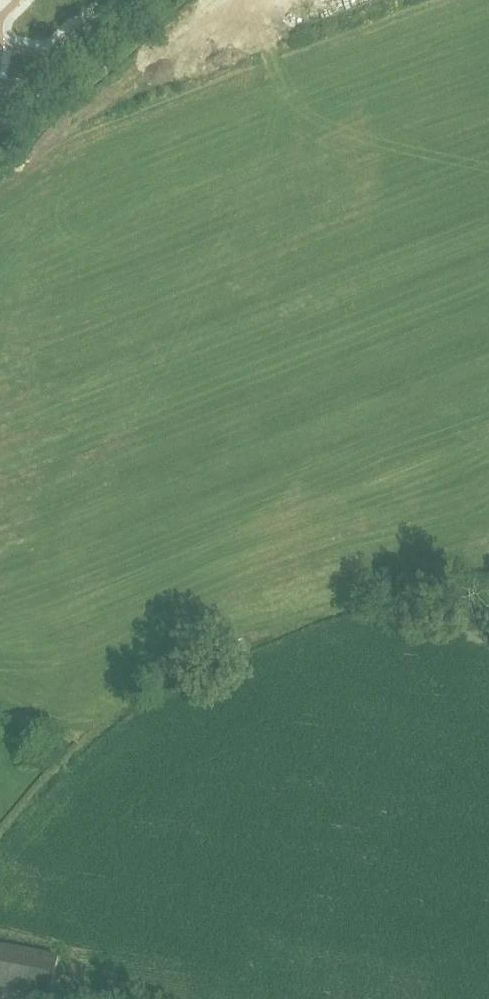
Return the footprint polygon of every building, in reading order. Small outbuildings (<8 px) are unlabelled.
[(0,946),(0,986),(51,997),(59,958),(0,946)]
